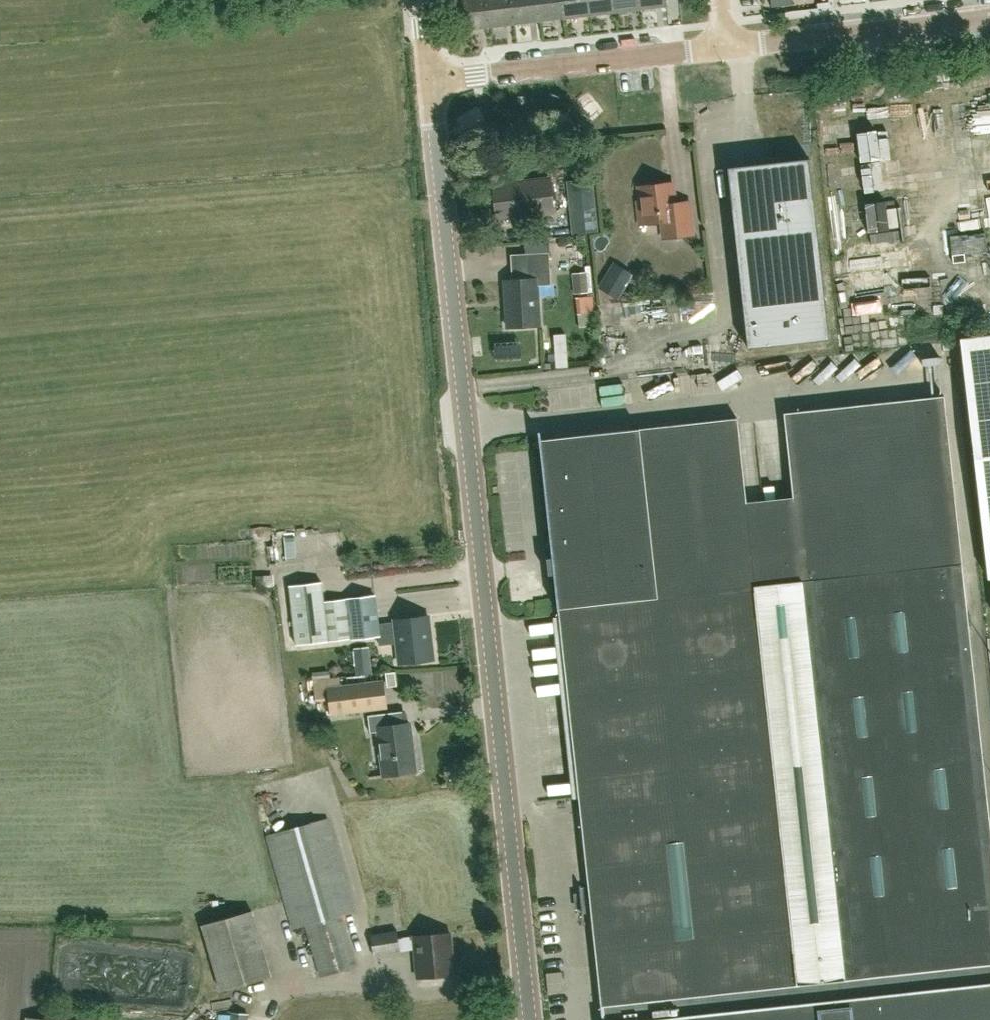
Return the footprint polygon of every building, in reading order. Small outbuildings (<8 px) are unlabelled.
[(464,30),(490,27),(487,0),(460,0),(464,30)] [(512,0),(487,0),(490,27),(515,24),(512,0)] [(538,0),(512,0),(515,24),(540,21),(538,0)] [(540,21),(565,18),(563,0),(538,0),(540,21)] [(589,0),(563,0),(565,18),(590,15),(589,0)] [(614,0),(589,0),(590,15),(615,13),(614,0)] [(615,13),(641,10),(639,0),(614,0),(615,13)] [(641,10),(667,7),(666,0),(639,0),(641,10)] [(727,167),(747,348),(829,339),(809,158),(727,167)] [(498,218),(554,212),(550,178),(495,184),(498,218)] [(572,235),(598,232),(592,178),(566,181),(572,235)] [(641,200),(638,201),(641,224),(659,222),(661,238),(670,237),(692,234),(689,207),(688,200),(674,202),(672,182),(639,186),(641,200)] [(538,284),(551,284),(549,254),(513,257),(515,280),(504,281),(507,328),(540,326),(538,284)] [(588,292),(592,292),(591,272),(587,273),(587,272),(572,274),(574,294),(588,293),(588,292)] [(606,275),(598,288),(617,299),(625,286),(606,275)] [(961,340),(989,579),(989,337),(961,340)] [(944,397),(784,414),(794,503),(748,508),(738,419),(541,440),(550,529),(569,705),(589,887),(580,888),(582,913),(592,912),(603,1019),(989,1019),(989,826),(944,397)] [(394,622),(378,624),(375,596),(347,599),(323,602),(320,582),(288,586),(296,646),(352,639),(352,637),(378,634),(379,645),(397,643),(399,663),(433,659),(429,616),(394,620),(394,622)] [(537,655),(559,652),(557,642),(536,645),(537,655)] [(315,702),(328,700),(330,714),(385,707),(381,680),(341,685),(340,676),(313,680),(315,702)] [(573,789),(562,678),(537,680),(539,697),(540,697),(546,757),(545,757),(549,791),(573,789)] [(409,736),(411,736),(410,722),(376,727),(382,774),(413,770),(409,736)] [(321,977),(356,968),(341,915),(354,911),(327,818),(266,836),(293,928),(305,925),(321,977)] [(220,991),(272,977),(253,910),(202,925),(220,991)] [(413,936),(413,935),(398,937),(397,931),(370,935),(374,956),(400,952),(399,944),(413,941),(417,979),(453,975),(449,932),(413,936)] [(249,1014),(230,1012),(230,1015),(221,1014),(221,1019),(248,1019),(249,1014)]
